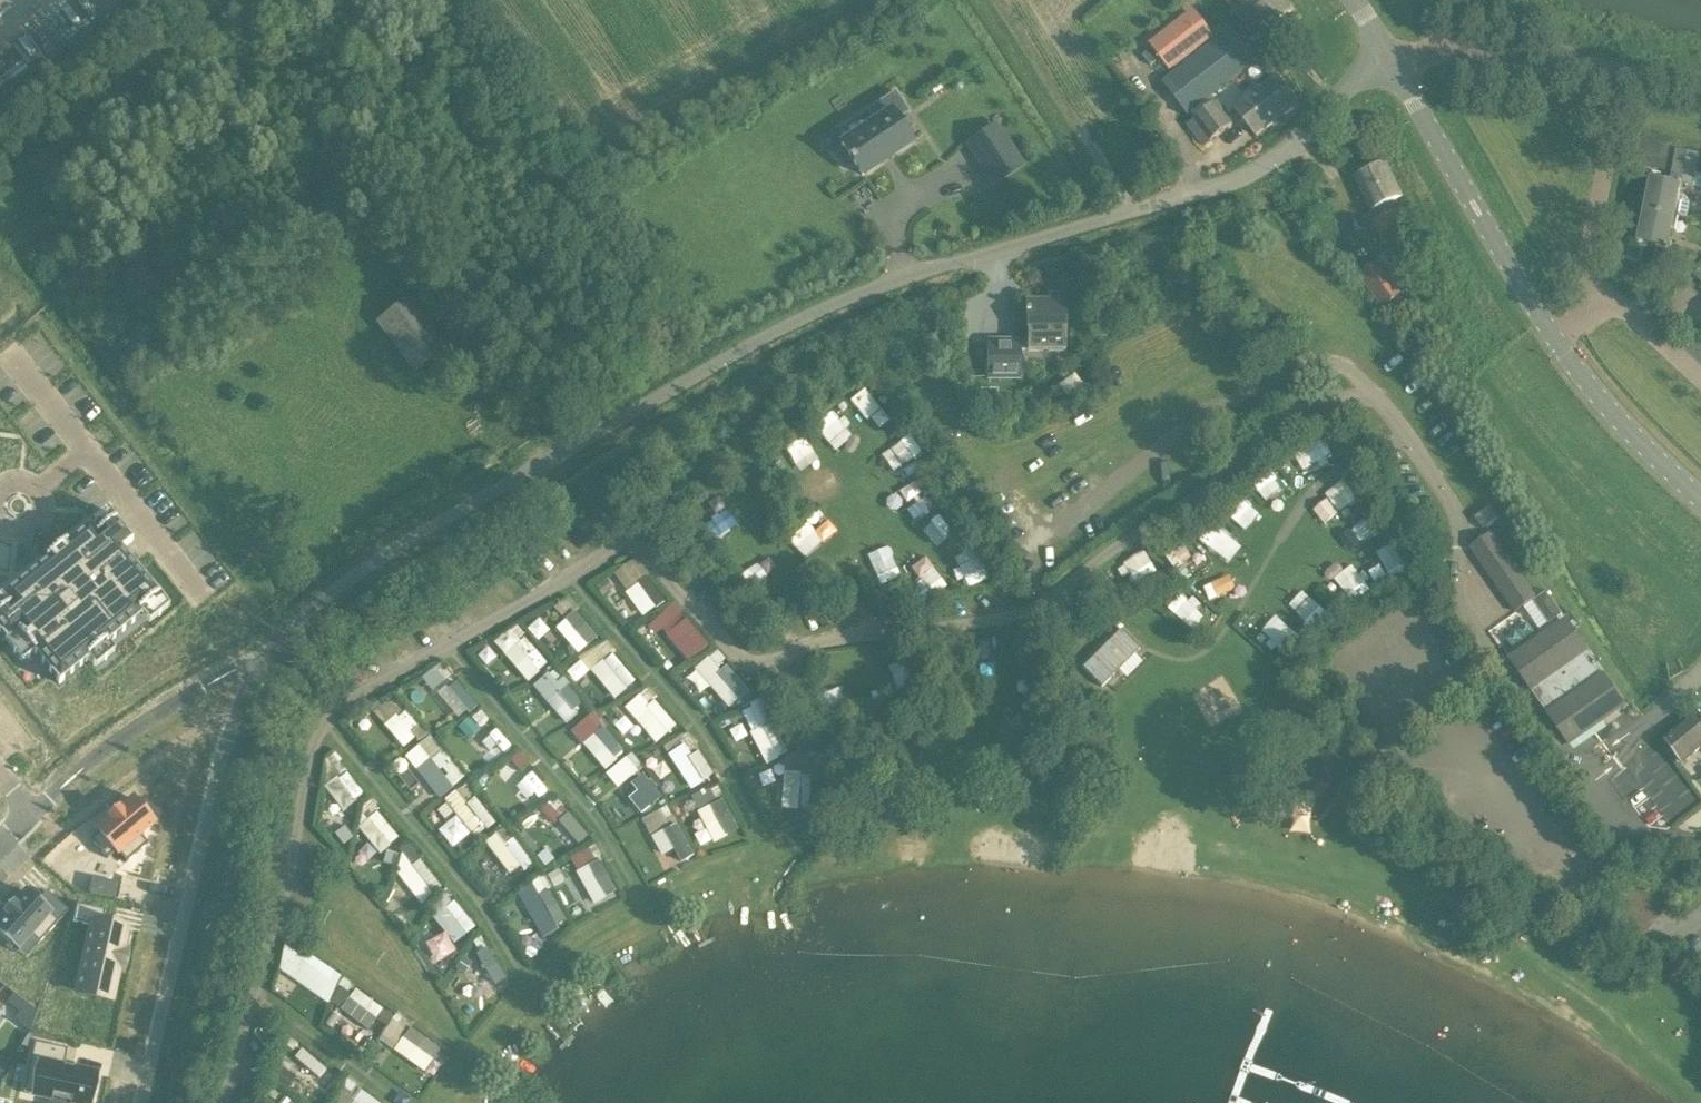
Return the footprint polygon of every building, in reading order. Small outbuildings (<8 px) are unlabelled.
[(1246,7),(1237,13),(1255,36),(1292,7),(1286,0),(1240,0),(1246,7)] [(1190,19),(1155,47),(1172,69),(1207,41),(1190,19)] [(1191,113),(1195,119),(1188,125),(1204,146),(1212,141),(1234,125),(1212,96),(1257,61),(1232,30),(1164,82),(1189,114),(1191,113)] [(1151,64),(1158,58),(1151,49),(1144,55),(1151,64)] [(1257,135),(1299,104),(1277,76),(1236,107),(1257,135)] [(875,121),(841,144),(862,175),(912,142),(897,119),(908,112),(895,92),(867,110),(875,121)] [(1024,164),(1007,138),(977,158),(994,184),(1024,164)] [(1670,146),(1653,145),(1652,163),(1669,165),(1670,146)] [(1676,216),(1686,218),(1689,202),(1687,198),(1683,194),(1680,194),(1682,185),(1694,187),(1697,172),(1700,173),(1700,155),(1677,150),(1671,180),(1651,176),(1645,210),(1676,216)] [(1384,244),(1409,232),(1398,208),(1393,210),(1390,202),(1402,196),(1385,162),(1356,177),(1376,219),(1373,220),(1384,244)] [(1676,216),(1645,210),(1638,243),(1657,247),(1654,260),(1678,265),(1681,250),(1669,247),(1676,216)] [(1360,276),(1384,307),(1402,293),(1377,262),(1360,276)] [(415,372),(447,348),(410,297),(378,321),(415,372)] [(1027,313),(1027,343),(1020,343),(1020,342),(987,342),(987,378),(1021,378),(1021,350),(1027,350),(1027,352),(1065,351),(1065,301),(1026,301),(1026,313),(1027,313)] [(805,433),(783,447),(797,468),(818,453),(805,433)] [(1244,500),(1234,517),(1250,526),(1260,509),(1244,500)] [(1483,528),(1498,517),(1491,507),(1476,517),(1483,528)] [(0,618),(0,633),(10,646),(21,637),(62,687),(94,661),(93,660),(108,648),(109,649),(146,619),(143,615),(163,599),(125,552),(135,544),(109,511),(66,547),(66,548),(65,549),(66,550),(49,564),(4,600),(11,609),(0,618)] [(1357,519),(1342,529),(1351,542),(1366,532),(1357,519)] [(811,522),(789,533),(800,554),(821,542),(811,522)] [(1515,612),(1537,596),(1493,533),(1471,548),(1515,612)] [(1392,577),(1407,571),(1396,544),(1381,550),(1392,577)] [(615,569),(626,588),(649,574),(639,556),(615,569)] [(895,557),(875,564),(882,585),(902,578),(895,557)] [(606,578),(595,586),(603,596),(613,588),(606,578)] [(642,590),(631,597),(643,613),(654,605),(656,608),(664,602),(646,578),(638,584),(642,590)] [(1562,615),(1547,593),(1534,602),(1549,624),(1562,615)] [(566,598),(558,605),(567,616),(576,609),(566,598)] [(680,612),(673,604),(667,609),(675,617),(680,612)] [(574,612),(566,620),(588,645),(596,638),(574,612)] [(686,620),(678,627),(699,652),(706,645),(686,620)] [(1569,743),(1624,704),(1567,622),(1512,660),(1569,743)] [(516,624),(510,630),(517,638),(523,633),(516,624)] [(1120,630),(1083,667),(1102,685),(1118,669),(1133,654),(1138,648),(1120,630)] [(524,639),(507,654),(528,679),(546,664),(524,639)] [(604,641),(598,646),(605,654),(611,649),(604,641)] [(723,659),(715,651),(709,656),(717,665),(723,659)] [(612,655),(593,672),(615,697),(634,681),(612,655)] [(668,661),(663,665),(667,671),(672,667),(668,661)] [(440,662),(434,668),(441,676),(447,671),(440,662)] [(726,667),(709,682),(730,705),(747,691),(726,667)] [(554,668),(548,674),(556,682),(562,677),(554,668)] [(548,674),(535,685),(567,722),(577,714),(573,710),(582,702),(568,686),(569,685),(562,677),(556,682),(548,674)] [(455,680),(436,696),(455,719),(475,703),(455,680)] [(646,688),(640,693),(647,701),(653,696),(646,688)] [(392,694),(386,699),(393,708),(399,702),(392,694)] [(639,696),(626,708),(656,742),(675,726),(654,702),(648,706),(639,696)] [(765,701),(742,712),(753,734),(768,762),(777,758),(777,757),(787,751),(772,723),(776,722),(765,701)] [(1663,739),(1681,764),(1700,748),(1700,715),(1698,710),(1663,739)] [(404,712),(388,727),(404,745),(413,736),(410,733),(417,726),(404,712)] [(481,712),(474,718),(481,726),(487,720),(481,712)] [(469,739),(479,730),(469,718),(458,727),(469,739)] [(417,726),(410,733),(413,736),(418,742),(428,734),(419,724),(417,726)] [(481,743),(497,760),(514,745),(498,727),(481,743)] [(602,728),(585,743),(607,768),(616,759),(614,757),(621,751),(602,728)] [(683,735),(664,747),(675,764),(698,750),(696,743),(687,734),(684,736),(683,735)] [(422,742),(406,757),(439,798),(464,777),(430,735),(428,737),(435,746),(429,751),(422,742)] [(428,737),(422,742),(429,751),(435,746),(428,737)] [(335,765),(341,760),(334,751),(328,756),(335,765)] [(803,764),(811,764),(811,753),(803,752),(803,764)] [(519,754),(513,759),(520,767),(526,762),(519,754)] [(698,754),(679,766),(690,785),(709,773),(698,754)] [(1307,778),(1324,760),(1316,754),(1300,771),(1307,778)] [(632,755),(608,774),(619,787),(642,768),(632,755)] [(347,774),(327,788),(343,809),(363,795),(347,774)] [(786,774),(784,807),(808,809),(811,776),(786,774)] [(643,776),(633,785),(639,792),(650,805),(660,796),(643,776)] [(1312,784),(1306,789),(1316,800),(1329,787),(1328,786),(1318,777),(1312,784)] [(466,782),(460,787),(467,796),(473,791),(466,782)] [(719,785),(712,789),(717,799),(724,795),(719,785)] [(455,792),(445,800),(475,837),(494,822),(475,799),(466,806),(455,792)] [(1264,795),(1262,809),(1279,812),(1282,798),(1264,795)] [(365,802),(372,811),(378,805),(371,797),(365,802)] [(556,797),(550,802),(557,811),(563,805),(556,797)] [(99,833),(91,840),(107,859),(115,852),(118,855),(120,854),(127,862),(148,844),(142,835),(155,824),(133,798),(120,810),(119,810),(110,818),(97,830),(99,833)] [(722,801),(700,812),(714,841),(737,830),(722,801)] [(667,806),(659,810),(665,819),(672,816),(667,806)] [(377,813),(360,826),(381,851),(390,844),(398,838),(377,813)] [(569,815),(560,822),(577,842),(585,835),(569,815)] [(344,845),(354,837),(344,825),(334,833),(344,845)] [(676,826),(654,839),(662,854),(674,848),(681,862),(692,856),(676,826)] [(503,827),(497,832),(505,841),(511,836),(503,827)] [(496,835),(486,842),(510,873),(520,865),(524,870),(532,864),(513,839),(504,846),(496,835)] [(410,843),(400,851),(411,866),(421,858),(410,843)] [(587,849),(592,859),(599,855),(594,845),(587,849)] [(545,866),(554,859),(546,848),(537,855),(545,866)] [(393,865),(397,855),(388,852),(385,861),(393,865)] [(412,867),(402,875),(422,901),(432,892),(440,886),(419,860),(412,867)] [(599,861),(578,873),(594,903),(615,891),(599,861)] [(557,870),(548,875),(554,886),(563,881),(557,870)] [(534,878),(540,888),(547,883),(541,874),(534,878)] [(93,878),(89,894),(118,900),(121,884),(93,878)] [(532,883),(518,894),(543,938),(558,929),(556,926),(565,920),(549,891),(539,896),(532,883)] [(446,902),(453,896),(445,888),(439,893),(446,902)] [(0,921),(0,940),(11,950),(14,946),(19,950),(32,936),(40,943),(68,911),(47,892),(38,902),(26,892),(14,905),(5,914),(6,915),(0,921)] [(454,902),(434,918),(454,943),(466,933),(474,927),(454,902)] [(77,904),(73,922),(91,926),(77,991),(112,999),(118,971),(121,972),(125,951),(123,950),(127,932),(102,926),(106,911),(77,904)] [(481,936),(474,940),(480,950),(486,946),(481,936)] [(300,947),(292,941),(287,947),(296,954),(300,947)] [(486,950),(477,955),(496,987),(505,981),(486,950)] [(285,951),(282,971),(319,996),(329,980),(285,951)] [(463,958),(457,968),(464,973),(471,962),(463,958)] [(351,984),(342,977),(337,983),(346,990),(351,984)] [(356,990),(341,1010),(368,1030),(382,1010),(356,990)] [(332,1012),(324,1023),(332,1029),(340,1018),(332,1012)] [(407,1020),(398,1013),(393,1019),(402,1026),(407,1020)] [(404,1038),(397,1050),(426,1070),(434,1059),(440,1050),(411,1029),(404,1038)] [(297,1042),(288,1035),(283,1042),(292,1049),(297,1042)] [(24,1092),(52,1098),(52,1099),(53,1100),(53,1099),(60,1100),(60,1101),(61,1101),(62,1101),(62,1102),(64,1102),(64,1101),(70,1102),(72,1102),(73,1102),(89,1102),(91,1095),(92,1095),(92,1093),(91,1093),(93,1084),(94,1084),(95,1082),(94,1082),(95,1074),(74,1070),(74,1069),(73,1068),(73,1069),(65,1068),(65,1067),(64,1067),(68,1049),(35,1042),(24,1092)] [(9,1067),(0,1060),(0,1079),(9,1067)] [(284,1069),(275,1081),(284,1088),(293,1076),(284,1069)] [(355,1085),(346,1078),(341,1085),(350,1091),(355,1085)] [(281,1094),(272,1087),(267,1094),(276,1101),(281,1094)] [(353,1102),(375,1102),(361,1093),(355,1101),(353,1102)]
